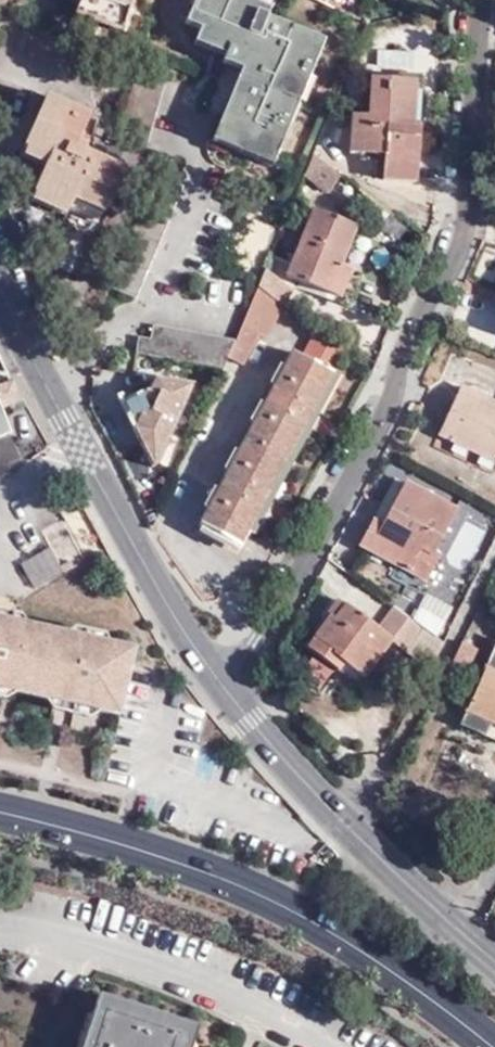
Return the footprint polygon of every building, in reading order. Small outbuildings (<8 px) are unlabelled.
[(140,13),(146,0),(109,0),(140,13)] [(214,40),(232,47),(229,54),(245,60),(240,74),(216,130),(244,142),(259,147),(276,155),(321,43),(266,20),(269,11),(242,0),(194,0),(183,27),(198,33),(214,40)] [(209,53),(214,40),(198,33),(192,46),(209,53)] [(226,60),(229,54),(232,47),(214,40),(209,53),(226,60)] [(240,74),(245,60),(229,54),(226,60),(224,66),(240,74)] [(135,79),(119,134),(136,144),(146,150),(164,88),(135,79)] [(418,182),(422,129),(416,128),(420,83),(375,80),(373,117),(357,115),(355,155),(381,156),(380,179),(418,182)] [(29,149),(47,156),(30,194),(64,209),(72,191),(109,207),(126,169),(90,153),(93,146),(82,141),(92,117),(51,98),(29,149)] [(216,130),(212,142),(239,153),(244,142),(216,130)] [(254,159),(259,147),(244,142),(239,153),(254,159)] [(271,167),(276,155),(259,147),(254,159),(271,167)] [(342,179),(313,159),(304,179),(325,197),(342,179)] [(328,302),(330,296),(342,269),(361,226),(319,207),(288,278),(301,284),(299,290),(328,302)] [(353,274),(342,269),(330,296),(342,301),(353,274)] [(292,290),(264,271),(257,288),(282,305),(292,290)] [(282,305),(257,288),(233,345),(227,358),(242,364),(258,334),(266,338),(283,306),(282,305)] [(238,540),(342,347),(316,329),(301,355),(290,349),(199,519),(238,540)] [(157,355),(221,371),(227,358),(233,345),(152,330),(150,341),(136,339),(135,351),(157,355)] [(152,466),(157,465),(191,386),(155,380),(150,389),(122,404),(152,466)] [(10,433),(1,407),(20,401),(17,381),(0,388),(0,437),(10,433)] [(458,424),(451,441),(494,462),(494,403),(465,389),(450,420),(458,424)] [(458,424),(450,420),(442,436),(451,441),(458,424)] [(372,550),(409,481),(398,474),(362,544),(372,550)] [(460,510),(409,481),(372,550),(427,579),(440,554),(436,551),(460,510)] [(328,612),(331,615),(314,638),(362,673),(367,677),(393,642),(338,599),(328,612)] [(421,659),(449,626),(423,605),(412,618),(394,603),(377,623),(421,659)] [(24,624),(20,617),(0,612),(0,618),(24,624)] [(109,644),(69,634),(24,624),(0,618),(0,683),(2,684),(9,682),(15,691),(45,697),(55,692),(60,699),(85,703),(93,700),(97,709),(116,713),(130,648),(110,643),(109,644)] [(78,629),(69,634),(109,644),(104,634),(78,629)] [(355,682),(362,673),(314,638),(311,636),(305,645),(355,682)] [(466,679),(480,652),(464,644),(450,672),(466,679)] [(494,728),(494,652),(461,725),(489,738),(494,727),(494,728)] [(5,696),(15,691),(9,682),(2,684),(0,683),(0,695),(5,696)] [(53,707),(88,715),(97,709),(93,700),(85,703),(60,699),(55,692),(45,697),(53,707)] [(96,995),(79,1046),(189,1046),(196,1026),(96,995)]
